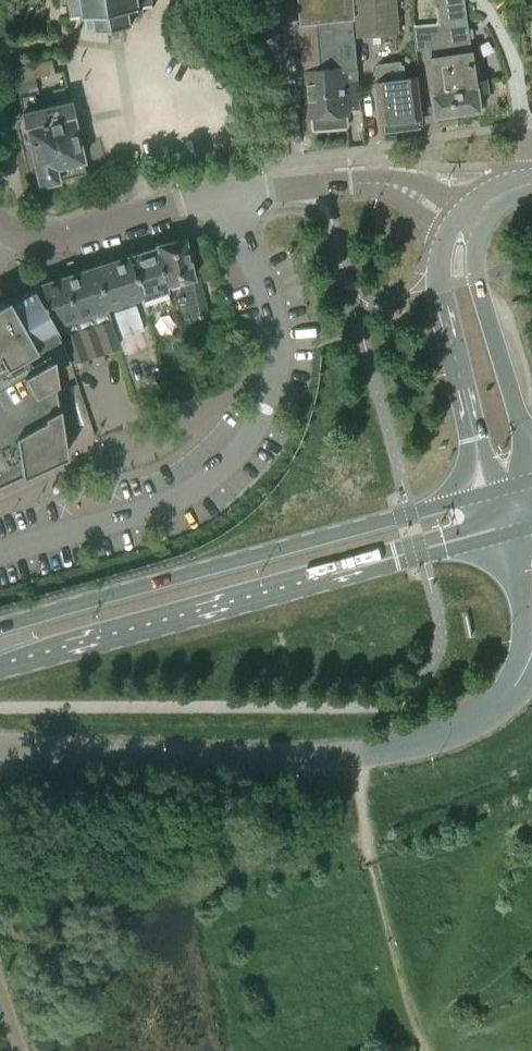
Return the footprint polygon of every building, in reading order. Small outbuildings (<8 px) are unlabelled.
[(72,16),(71,16),(71,18),(85,16),(87,26),(97,25),(98,30),(131,25),(131,23),(132,23),(132,21),(134,22),(139,20),(143,16),(143,11),(140,8),(153,6),(152,0),(69,0),(72,16)] [(356,19),(355,0),(299,0),(301,24),(304,24),(311,115),(313,115),(314,129),(347,126),(346,112),(347,112),(347,108),(361,107),(354,19),(356,19)] [(356,19),(357,36),(399,33),(397,0),(355,0),(356,19)] [(465,0),(438,0),(440,21),(440,31),(448,30),(459,112),(482,109),(479,92),(488,90),(487,80),(476,81),(476,76),(482,75),(480,63),(474,63),(472,53),(471,53),(465,2),(465,0)] [(440,21),(414,24),(417,49),(428,48),(435,94),(434,94),(437,115),(459,112),(448,30),(440,31),(440,21)] [(54,72),(51,59),(12,68),(15,81),(17,89),(36,85),(35,77),(54,72)] [(375,69),(382,122),(422,117),(417,77),(403,79),(402,65),(375,69)] [(57,180),(57,179),(85,173),(69,99),(37,107),(34,94),(18,97),(38,185),(57,180)] [(156,236),(156,238),(157,238),(168,282),(174,304),(178,303),(188,300),(191,315),(209,311),(202,279),(213,276),(207,252),(193,255),(186,228),(156,236)] [(157,238),(156,238),(131,245),(142,295),(144,295),(149,311),(174,304),(168,282),(157,238)] [(131,245),(94,256),(104,307),(106,306),(142,295),(131,245)] [(104,307),(94,256),(41,275),(60,322),(62,321),(67,340),(73,359),(119,345),(106,306),(104,307)] [(16,287),(54,369),(61,366),(71,360),(73,359),(67,340),(62,321),(60,322),(41,275),(25,283),(16,287)] [(16,287),(10,277),(3,280),(0,282),(0,485),(21,475),(21,477),(66,456),(63,433),(59,407),(57,408),(53,380),(55,379),(54,369),(16,287)] [(111,313),(119,338),(144,330),(135,305),(111,313)]
